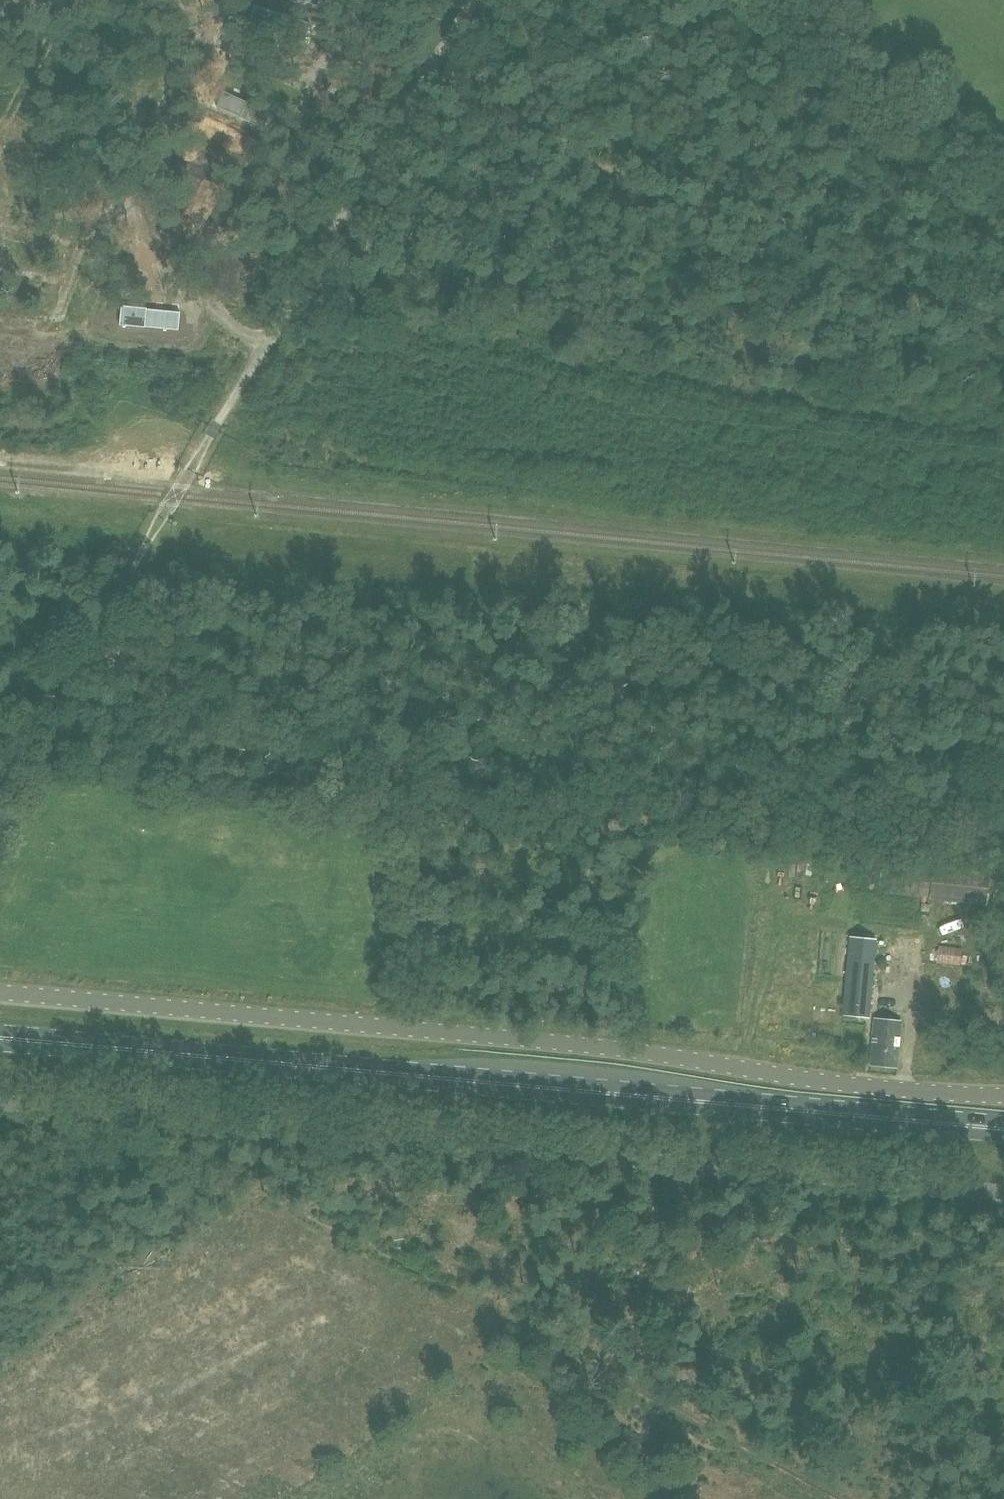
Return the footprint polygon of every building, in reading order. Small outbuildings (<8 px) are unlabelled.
[(932,867),(928,866),(893,864),(890,893),(928,897),(928,899),(985,904),(988,870),(932,865),(932,867)] [(868,1017),(875,938),(849,936),(842,1015),(868,1017)] [(900,1018),(916,1017),(916,1006),(900,1007),(900,1018)] [(896,1067),(901,1020),(875,1017),(870,1065),(896,1067)]
